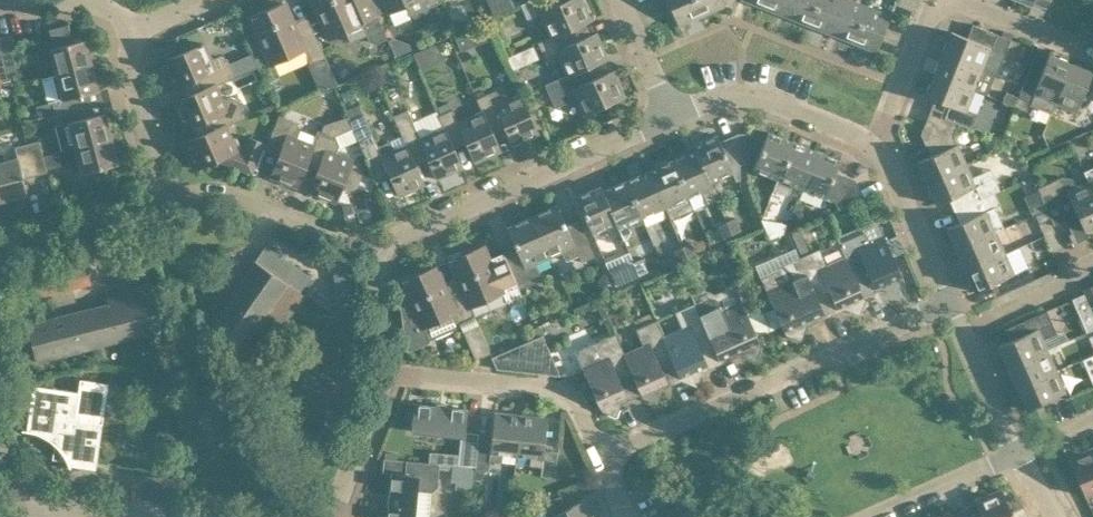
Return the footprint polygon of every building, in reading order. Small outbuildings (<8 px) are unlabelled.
[(374,9),(370,0),(311,0),(328,38),(345,31),(350,42),(367,35),(369,39),(375,41),(386,37),(383,31),(376,15),(374,9)] [(374,9),(376,15),(388,10),(388,12),(407,4),(411,14),(416,16),(425,11),(426,7),(441,1),(440,0),(370,0),(374,9)] [(493,14),(513,6),(511,0),(487,0),(493,14)] [(531,46),(591,20),(582,0),(567,0),(553,6),(550,0),(531,0),(521,5),(527,19),(539,14),(550,37),(530,46),(531,46)] [(679,25),(701,16),(694,0),(667,0),(679,25)] [(701,16),(724,6),(724,5),(722,0),(694,0),(701,16)] [(763,7),(786,16),(792,0),(766,0),(763,7)] [(786,16),(808,25),(818,0),(792,0),(786,16)] [(808,25),(831,34),(844,0),(818,0),(808,25)] [(831,34),(854,43),(868,6),(852,0),(844,0),(831,34)] [(252,53),(263,48),(270,63),(287,56),(289,61),(306,54),(309,63),(324,56),(305,15),(292,20),(284,3),(267,10),(269,15),(252,23),(256,32),(246,37),(252,53)] [(469,24),(461,5),(448,11),(456,30),(469,24)] [(868,6),(854,43),(876,51),(890,15),(868,6)] [(591,20),(531,46),(532,50),(539,47),(546,63),(559,58),(567,75),(545,85),(607,58),(596,33),(570,44),(564,32),(591,21),(591,20)] [(56,72),(42,77),(92,63),(86,38),(73,42),(68,24),(53,28),(49,29),(54,47),(49,48),(56,72)] [(951,31),(942,53),(982,69),(983,68),(997,73),(1010,40),(1001,37),(1002,36),(972,24),(967,37),(951,31)] [(492,38),(487,26),(456,39),(462,51),(492,38)] [(0,37),(0,40),(7,69),(19,65),(11,34),(0,37)] [(9,77),(7,69),(0,40),(0,80),(9,77)] [(203,75),(208,87),(215,84),(216,85),(258,66),(252,52),(229,63),(227,59),(219,55),(212,59),(205,43),(163,61),(165,65),(160,67),(168,85),(172,83),(174,87),(203,75)] [(517,52),(508,56),(514,70),(523,66),(517,52)] [(942,53),(934,74),(974,90),(982,69),(942,53)] [(1018,97),(1014,106),(1027,111),(1029,104),(1051,113),(1056,103),(1054,103),(1070,63),(1048,54),(1038,81),(1026,77),(1018,97)] [(607,58),(545,85),(555,108),(577,98),(584,114),(624,97),(613,71),(586,82),(581,70),(607,59),(607,58)] [(92,63),(42,77),(49,102),(52,101),(55,113),(86,104),(83,93),(99,89),(92,63)] [(1054,103),(1056,103),(1076,111),(1089,116),(1092,105),(1092,103),(1081,98),(1092,71),(1070,63),(1054,103)] [(934,99),(929,112),(957,123),(958,121),(971,126),(976,111),(967,108),(974,90),(934,74),(926,96),(934,99)] [(215,84),(208,87),(174,102),(185,128),(213,115),(219,127),(226,124),(226,126),(246,117),(238,99),(230,96),(222,100),(216,85),(215,84)] [(503,87),(477,98),(500,151),(489,125),(501,119),(513,146),(539,134),(521,94),(508,99),(503,87)] [(1002,101),(1014,106),(1018,97),(1006,92),(1002,101)] [(453,109),(439,115),(462,168),(451,141),(463,136),(475,162),(500,151),(477,98),(476,99),(482,111),(458,121),(453,109)] [(36,105),(38,117),(53,113),(51,102),(36,105)] [(86,104),(55,113),(58,125),(55,126),(62,149),(62,150),(111,137),(105,112),(89,116),(86,104)] [(407,110),(393,116),(424,185),(424,184),(413,158),(425,153),(436,179),(462,168),(439,115),(438,115),(444,128),(420,138),(407,110)] [(929,112),(924,124),(952,135),(957,123),(929,112)] [(349,120),(352,125),(376,182),(390,176),(398,196),(424,185),(393,116),(405,145),(395,149),(391,139),(377,145),(364,114),(349,120)] [(280,115),(274,130),(265,150),(266,151),(270,142),(282,147),(271,176),(297,187),(308,158),(313,144),(312,143),(297,138),(300,130),(297,122),(280,115)] [(313,144),(308,158),(321,162),(309,192),(335,202),(341,187),(343,188),(347,188),(352,188),(357,186),(362,173),(361,169),(359,166),(356,163),(351,162),(352,159),(336,153),(339,145),(335,137),(330,135),(352,125),(349,120),(347,116),(324,123),(321,131),(317,130),(312,143),(313,144)] [(184,143),(185,145),(182,146),(191,168),(194,166),(195,168),(225,155),(226,159),(253,170),(261,149),(263,142),(248,137),(242,152),(237,150),(237,149),(241,147),(237,138),(232,138),(226,126),(226,124),(219,127),(184,143)] [(924,124),(920,134),(930,156),(918,161),(927,182),(965,166),(952,135),(924,124)] [(693,145),(695,150),(716,197),(717,197),(715,192),(724,189),(719,177),(732,171),(736,181),(740,179),(739,150),(739,132),(720,141),(717,135),(693,145)] [(746,133),(746,150),(746,162),(754,165),(753,169),(778,178),(792,141),(768,132),(764,140),(746,133)] [(39,140),(27,143),(35,175),(47,172),(46,168),(79,160),(82,172),(118,163),(111,137),(62,150),(62,149),(42,154),(39,140)] [(792,141),(778,178),(773,189),(784,194),(789,193),(793,184),(801,188),(816,151),(792,141)] [(2,200),(27,193),(23,178),(35,175),(27,143),(15,146),(17,157),(5,160),(0,144),(0,192),(2,200)] [(695,150),(672,160),(693,208),(693,207),(688,196),(701,190),(707,201),(716,197),(695,150)] [(816,151),(801,188),(834,200),(854,179),(835,172),(840,160),(816,151)] [(672,160),(649,170),(665,206),(670,218),(693,208),(672,160)] [(965,166),(927,182),(937,204),(949,198),(954,210),(995,192),(994,191),(999,188),(990,169),(970,177),(965,166)] [(649,170),(625,180),(641,217),(665,206),(649,170)] [(1041,197),(1047,209),(1051,218),(1054,225),(1066,219),(1077,214),(1084,230),(1092,226),(1092,193),(1088,181),(1076,187),(1072,178),(1061,177),(1037,188),(1041,197)] [(854,179),(834,200),(839,209),(863,198),(855,179),(854,179)] [(601,186),(600,186),(618,227),(623,238),(627,236),(631,229),(629,229),(630,226),(629,222),(641,217),(625,180),(603,190),(601,186)] [(600,186),(576,196),(585,217),(592,232),(615,222),(617,227),(618,227),(600,186)] [(995,192),(954,210),(959,222),(947,227),(956,249),(995,232),(996,232),(1004,228),(995,206),(1000,204),(995,192)] [(557,205),(532,216),(550,257),(562,252),(566,260),(578,254),(582,262),(595,256),(579,219),(578,220),(581,228),(570,233),(557,205)] [(1051,218),(1047,209),(1035,214),(1039,223),(1051,218)] [(503,253),(509,266),(521,295),(522,295),(519,289),(532,283),(530,278),(539,274),(535,264),(550,257),(532,216),(507,227),(519,255),(508,260),(504,252),(503,253)] [(735,217),(726,221),(732,234),(741,230),(735,217)] [(836,236),(845,257),(863,297),(864,296),(882,288),(897,294),(903,279),(876,219),(836,236)] [(726,221),(717,225),(723,238),(732,234),(726,221)] [(995,232),(956,249),(965,270),(1004,252),(996,232),(995,232)] [(691,243),(682,246),(688,260),(696,256),(691,243)] [(451,266),(460,287),(469,307),(470,306),(502,292),(506,302),(521,295),(509,266),(495,272),(483,245),(466,253),(468,258),(451,266)] [(240,351),(253,333),(256,328),(271,339),(303,294),(300,291),(310,277),(266,246),(208,328),(240,351)] [(682,246),(673,250),(679,263),(688,260),(682,246)] [(311,248),(307,259),(333,269),(334,273),(339,314),(355,312),(349,271),(349,265),(338,258),(311,248)] [(819,248),(799,257),(825,317),(844,309),(859,315),(865,300),(864,296),(863,297),(845,257),(827,265),(819,248)] [(1004,252),(965,270),(975,291),(1014,274),(1004,252)] [(642,257),(633,261),(638,273),(647,269),(642,257)] [(760,277),(777,316),(786,335),(801,341),(806,326),(825,317),(799,257),(779,266),(780,268),(760,277)] [(633,261),(623,265),(610,270),(616,283),(638,273),(633,261)] [(87,263),(31,277),(36,297),(92,283),(87,263)] [(408,296),(399,300),(406,349),(408,351),(430,342),(429,340),(423,327),(455,312),(460,323),(475,316),(470,306),(469,307),(460,287),(448,293),(437,266),(419,274),(421,279),(404,286),(408,296)] [(1028,267),(1019,271),(1024,284),(1033,280),(1028,267)] [(108,304),(27,324),(37,361),(164,329),(152,283),(106,295),(108,304)] [(1084,293),(1090,306),(1092,305),(1092,284),(1082,289),(1084,293)] [(695,302),(695,303),(721,363),(740,354),(755,360),(761,345),(750,320),(737,291),(726,288),(715,293),(703,288),(691,293),(695,302)] [(1090,306),(1084,293),(1072,299),(1086,332),(1092,329),(1092,314),(1090,306)] [(682,329),(664,337),(682,381),(697,386),(702,371),(721,363),(695,303),(675,311),(682,329)] [(998,345),(1008,367),(1047,349),(1042,337),(1055,332),(1046,310),(1023,320),(1028,332),(998,345)] [(652,313),(634,321),(637,328),(655,320),(652,313)] [(643,346),(624,354),(643,398),(657,403),(663,388),(682,380),(682,381),(664,337),(656,319),(655,320),(637,328),(635,329),(643,346)] [(338,377),(363,346),(335,323),(310,354),(338,377)] [(478,324),(463,330),(476,359),(490,353),(481,332),(478,324)] [(538,326),(531,329),(534,337),(542,334),(538,326)] [(615,333),(596,342),(575,351),(602,411),(617,417),(622,402),(641,394),(642,398),(643,398),(624,354),(615,333)] [(527,345),(493,360),(496,368),(539,373),(553,374),(560,375),(542,334),(534,337),(525,341),(527,345)] [(1047,349),(1008,367),(1017,388),(1056,370),(1047,349)] [(1056,370),(1017,388),(1026,409),(1065,392),(1056,370)] [(22,429),(22,430),(28,431),(34,432),(39,434),(44,437),(49,440),(55,444),(69,446),(67,461),(70,468),(71,467),(70,465),(96,468),(97,460),(97,457),(99,446),(102,422),(108,382),(80,378),(78,391),(34,385),(27,429),(22,429)] [(411,430),(433,433),(461,436),(458,465),(475,467),(478,442),(479,433),(465,431),(468,409),(414,403),(411,430)] [(475,467),(474,479),(483,479),(484,470),(488,470),(489,461),(501,462),(502,453),(516,455),(521,415),(494,412),(491,444),(478,442),(475,467)] [(521,415),(516,455),(531,456),(530,465),(542,466),(541,476),(555,477),(557,451),(544,449),(548,418),(521,415)] [(331,437),(337,420),(326,416),(320,433),(331,437)] [(1092,492),(1092,447),(1068,458),(1085,495),(1092,492)] [(393,460),(392,465),(396,465),(395,473),(392,472),(388,516),(415,516),(417,490),(437,492),(440,464),(393,460)] [(475,467),(458,465),(455,489),(473,490),(473,479),(474,479),(475,467)] [(1023,506),(1011,511),(1001,489),(975,501),(982,516),(1028,516),(1023,506)] [(585,498),(548,516),(595,516),(585,498)]
